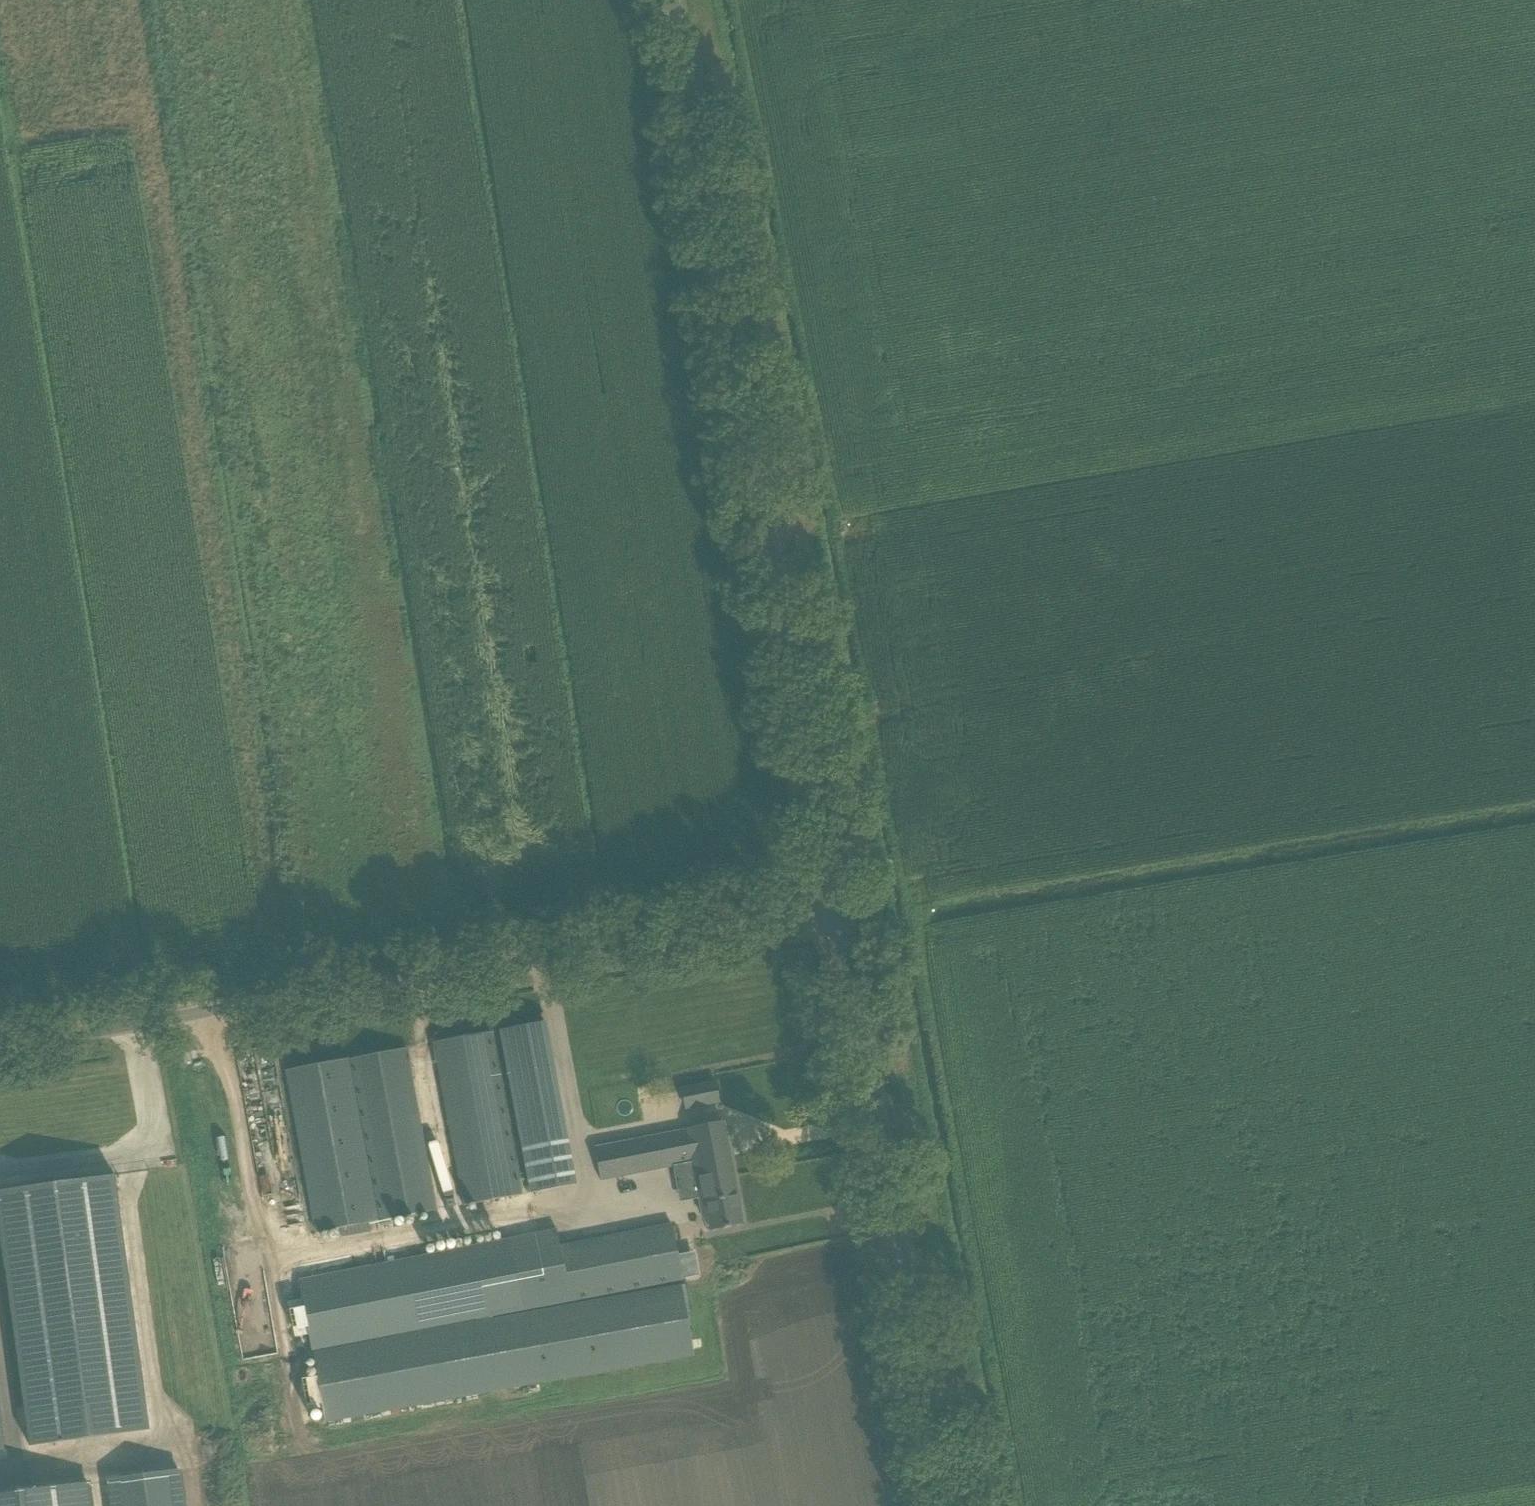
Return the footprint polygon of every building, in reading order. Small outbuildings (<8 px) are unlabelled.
[(501,1030),(532,1193),(575,1185),(545,1022),(501,1030)] [(434,1043),(464,1206),(521,1195),(491,1032),(434,1043)] [(350,1059),(380,1221),(436,1211),(406,1048),(350,1059)] [(341,1234),(341,1238),(369,1233),(368,1223),(380,1221),(350,1059),(287,1070),(317,1233),(344,1228),(345,1233),(341,1234)] [(693,1162),(696,1181),(732,1174),(723,1122),(686,1129),(686,1130),(594,1148),(600,1179),(693,1162)] [(709,1217),(711,1231),(742,1225),(732,1174),(696,1181),(703,1218),(709,1217)] [(114,1177),(0,1192),(0,1228),(30,1446),(148,1431),(114,1177)] [(510,1242),(299,1282),(325,1425),(504,1392),(695,1355),(681,1285),(684,1285),(672,1224),(559,1245),(556,1230),(510,1242)] [(181,1470),(105,1480),(109,1505),(185,1505),(181,1470)] [(0,1494),(0,1505),(90,1505),(87,1483),(0,1494)]
